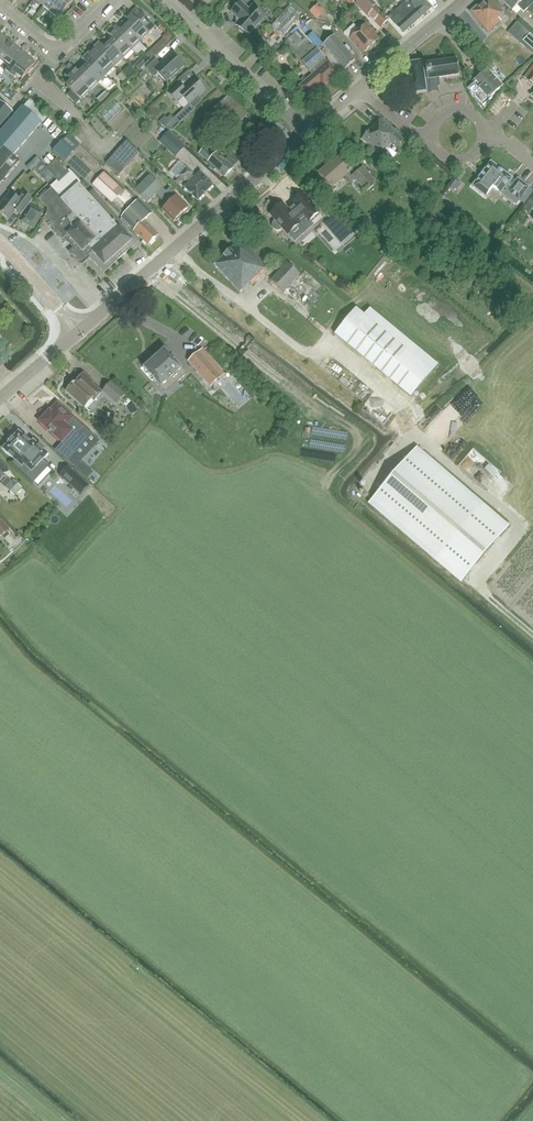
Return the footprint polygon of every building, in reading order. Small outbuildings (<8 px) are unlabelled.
[(44,7),(53,15),(58,19),(68,8),(74,0),(50,0),(44,7)] [(318,13),(328,5),(323,0),(316,0),(310,5),(318,13)] [(357,4),(367,15),(368,14),(380,28),(388,20),(371,3),(375,0),(361,0),(357,4)] [(425,0),(415,0),(412,2),(410,0),(408,0),(388,18),(403,35),(432,9),(425,0)] [(497,18),(503,13),(492,0),(483,0),(469,12),(487,33),(500,22),(497,18)] [(530,0),(502,0),(512,11),(518,6),(524,12),(532,3),(530,0)] [(242,3),(232,13),(241,21),(237,26),(240,29),(240,31),(243,34),(246,34),(249,37),(259,26),(262,26),(265,23),(265,20),(266,19),(254,7),(251,11),(242,3)] [(289,6),(272,26),(283,35),(300,15),(289,6)] [(129,13),(125,18),(130,23),(126,28),(140,42),(149,33),(156,27),(154,24),(147,17),(142,12),(135,19),(129,13)] [(379,39),(366,25),(360,30),(354,24),(344,33),(363,54),(379,39)] [(169,25),(148,47),(153,53),(174,31),(169,25)] [(140,42),(126,28),(121,32),(116,27),(112,31),(132,51),(140,42)] [(284,42),(292,51),(313,75),(300,87),(307,95),(320,83),(324,88),(340,74),(328,61),(328,62),(307,38),(299,29),(284,42)] [(123,59),(132,51),(112,31),(108,34),(113,40),(109,44),(123,59)] [(524,41),(532,49),(532,37),(530,34),(524,41)] [(8,41),(0,35),(0,52),(8,41)] [(356,60),(334,36),(324,45),(345,69),(356,60)] [(18,49),(8,41),(0,52),(0,61),(5,65),(18,49)] [(123,59),(109,44),(104,49),(99,43),(95,47),(109,63),(114,68),(123,59)] [(101,70),(109,63),(95,47),(87,55),(101,70)] [(5,65),(2,68),(7,72),(4,75),(9,78),(27,57),(18,49),(5,65)] [(184,66),(172,53),(160,64),(156,59),(146,67),(154,77),(158,73),(166,82),(184,66)] [(106,76),(101,70),(87,55),(82,60),(88,65),(83,70),(98,84),(106,76)] [(27,57),(9,78),(13,82),(18,76),(23,80),(36,64),(27,57)] [(423,61),(405,64),(409,94),(427,91),(429,91),(429,92),(439,91),(438,85),(440,85),(439,78),(459,75),(457,58),(425,63),(425,65),(423,65),(423,61)] [(68,63),(65,67),(70,72),(89,92),(98,84),(83,70),(83,68),(78,73),(68,63)] [(524,78),(527,80),(532,85),(532,66),(524,78)] [(480,83),(470,92),(483,106),(492,98),(491,97),(502,86),(488,70),(477,80),(480,83)] [(76,105),(89,92),(70,72),(66,76),(71,82),(66,86),(72,91),(67,96),(76,105)] [(206,90),(195,79),(184,89),(179,84),(169,94),(177,102),(182,97),(189,105),(191,104),(194,108),(202,101),(198,97),(206,90)] [(16,82),(7,92),(14,99),(23,89),(16,82)] [(122,130),(126,127),(140,142),(143,139),(151,148),(161,138),(121,95),(104,111),(122,130)] [(247,116),(227,97),(211,114),(231,133),(247,116)] [(13,111),(0,100),(0,127),(13,111)] [(68,105),(61,114),(64,117),(72,109),(68,105)] [(19,161),(13,155),(34,131),(42,122),(23,106),(16,115),(0,133),(0,183),(19,161)] [(362,139),(380,154),(390,142),(397,148),(404,140),(380,120),(375,125),(374,124),(362,139)] [(45,125),(42,130),(49,135),(52,130),(45,125)] [(176,149),(181,144),(166,130),(161,135),(176,149)] [(69,135),(54,150),(109,201),(107,203),(120,214),(136,197),(129,190),(127,192),(79,147),(80,145),(69,135)] [(126,141),(121,146),(134,158),(139,152),(126,141)] [(121,146),(116,152),(129,163),(134,158),(121,146)] [(213,157),(205,149),(199,154),(208,162),(206,164),(214,172),(216,170),(224,178),(233,168),(237,163),(237,159),(234,156),(231,157),(226,161),(217,153),(213,157)] [(116,152),(111,158),(124,169),(129,163),(116,152)] [(171,166),(179,172),(188,160),(180,154),(171,166)] [(27,167),(31,171),(33,169),(41,162),(37,158),(27,167)] [(111,158),(106,163),(119,175),(124,169),(111,158)] [(375,181),(363,167),(353,176),(350,172),(338,158),(328,168),(326,166),(319,173),(332,188),(345,176),(350,181),(355,178),(364,190),(375,181)] [(83,177),(72,167),(68,171),(57,159),(46,170),(57,181),(51,187),(53,188),(41,200),(51,212),(45,217),(50,222),(48,224),(63,240),(64,239),(73,250),(70,252),(82,265),(90,258),(104,273),(137,244),(133,240),(132,240),(120,227),(123,224),(118,219),(118,218),(108,207),(108,206),(94,190),(88,195),(84,190),(86,188),(79,181),(83,177)] [(519,201),(529,187),(518,179),(515,183),(511,180),(513,178),(491,162),(472,186),(486,197),(493,187),(501,194),(504,189),(508,192),(519,201)] [(193,174),(187,168),(179,176),(185,182),(189,178),(191,181),(184,188),(197,202),(214,185),(200,172),(193,179),(191,176),(193,174)] [(188,208),(170,189),(166,192),(163,189),(163,188),(150,175),(134,190),(147,204),(157,195),(167,205),(162,210),(174,222),(188,208)] [(16,211),(18,208),(23,212),(32,200),(24,193),(19,199),(10,193),(0,205),(0,212),(9,219),(16,211)] [(319,212),(303,194),(293,203),(295,205),(288,210),(282,203),(271,213),(276,220),(274,221),(273,223),(273,225),(273,228),(275,229),(277,230),(279,230),(281,229),(283,228),(288,233),(300,223),(299,223),(306,217),(309,220),(319,212)] [(139,200),(122,219),(135,231),(133,232),(148,246),(158,235),(142,219),(150,210),(139,200)] [(34,229),(39,219),(43,213),(30,206),(21,221),(34,229)] [(332,229),(343,223),(334,209),(324,215),(332,229)] [(250,287),(268,269),(241,240),(214,265),(240,293),(248,285),(250,287)] [(271,280),(284,292),(300,274),(287,262),(271,280)] [(371,308),(365,315),(356,308),(335,334),(411,397),(439,364),(371,308)] [(144,367),(143,368),(144,369),(160,387),(161,388),(162,387),(161,387),(172,377),(176,382),(177,382),(186,374),(187,374),(186,373),(182,369),(182,368),(166,350),(165,349),(164,350),(156,357),(156,358),(154,361),(153,360),(152,360),(144,367)] [(202,349),(188,361),(203,379),(210,373),(217,381),(225,374),(202,349)] [(345,369),(353,381),(363,375),(355,363),(345,369)] [(102,393),(91,384),(93,382),(84,374),(75,384),(74,383),(66,391),(83,406),(90,398),(94,402),(102,393)] [(125,395),(111,382),(103,391),(117,404),(125,395)] [(62,442),(67,446),(75,453),(92,434),(81,424),(73,417),(73,416),(57,403),(50,411),(50,410),(39,422),(62,442)] [(9,442),(3,449),(15,460),(12,463),(33,482),(49,465),(44,459),(49,454),(33,440),(31,442),(19,431),(13,438),(10,436),(6,440),(9,442)] [(415,448),(370,502),(462,581),(508,528),(415,448)] [(99,473),(85,461),(79,468),(93,480),(99,473)] [(9,471),(0,463),(0,483),(5,487),(6,487),(15,495),(22,487),(13,479),(11,481),(5,476),(9,471)] [(68,466),(59,476),(63,480),(80,495),(89,485),(82,478),(68,466)] [(2,536),(9,529),(2,521),(1,522),(0,521),(0,534),(2,536)]
